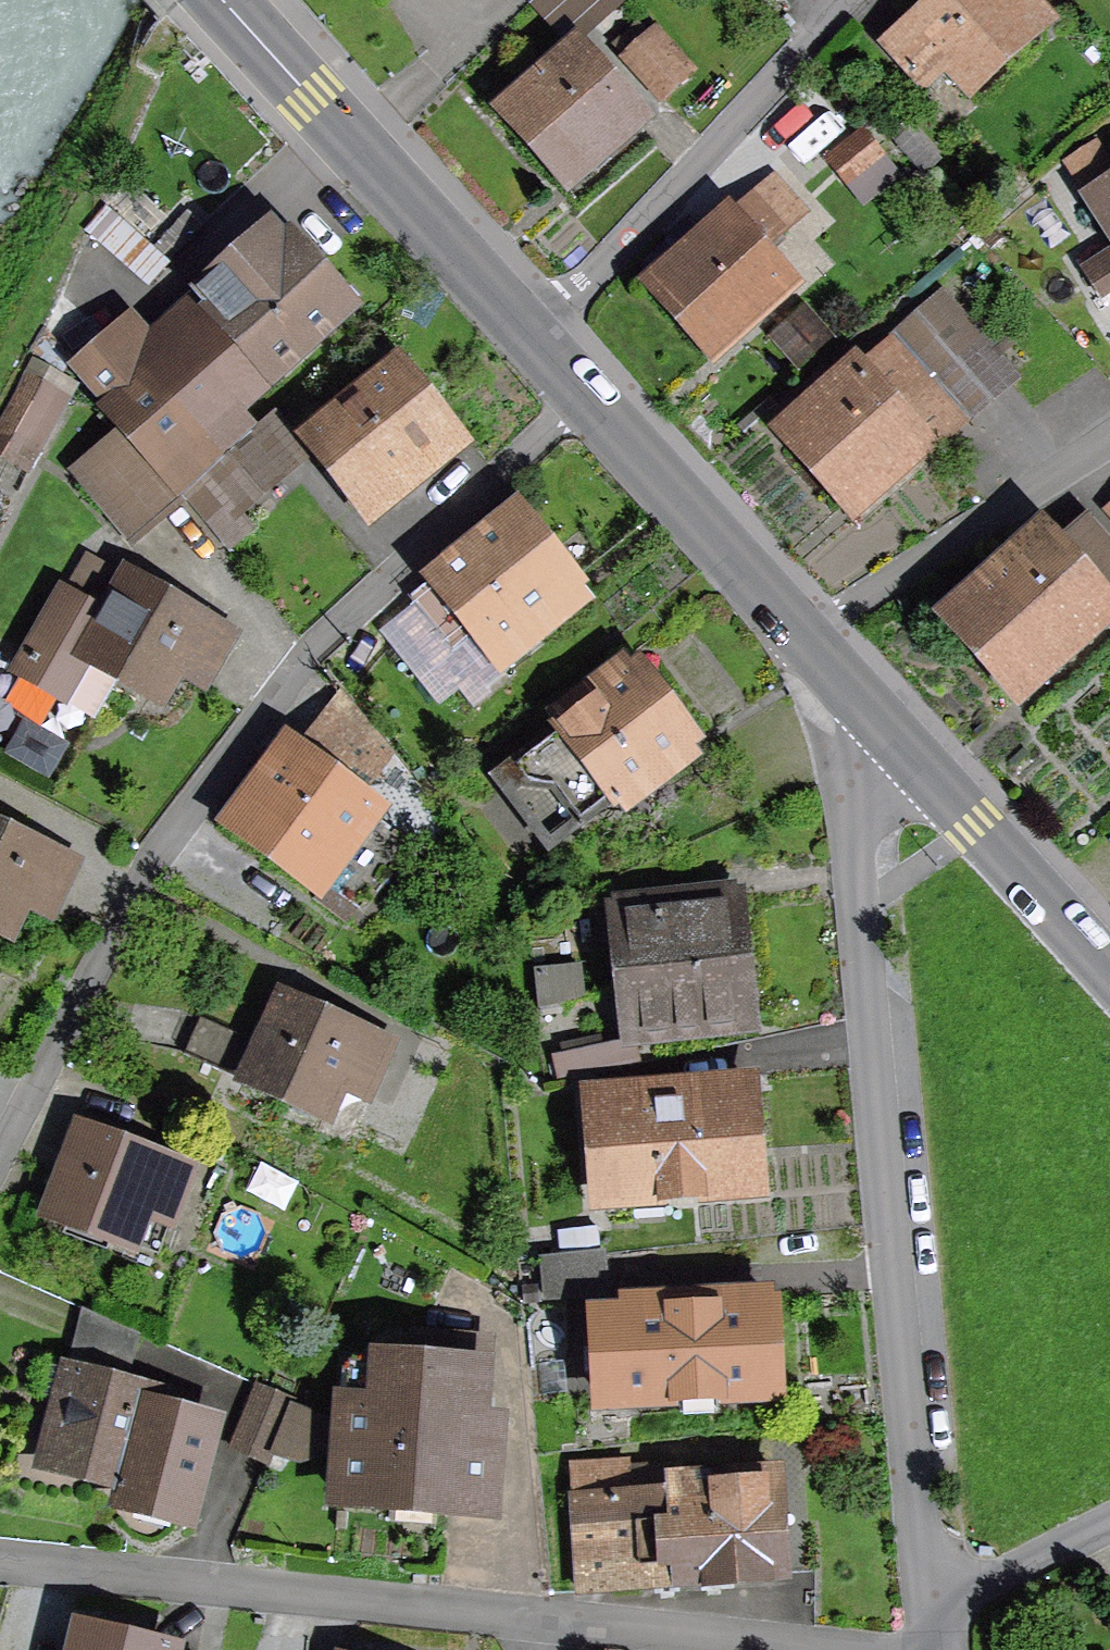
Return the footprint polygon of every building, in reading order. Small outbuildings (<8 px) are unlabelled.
[(969,94),(1051,18),(1034,0),(939,0),(887,47),(925,88),(946,69),(969,94)] [(627,60),(660,96),(685,74),(651,38),(627,60)] [(633,140),(623,129),(634,119),(576,53),(511,111),(570,176),(603,147),(612,158),(633,140)] [(1096,146),(1069,163),(1109,229),(1109,168),(1096,146)] [(659,277),(721,346),(786,289),(755,253),(806,214),(773,176),(659,277)] [(114,334),(86,375),(131,431),(184,495),(205,476),(224,458),(206,436),(345,312),(272,230),(202,294),(217,311),(151,370),(114,334)] [(1101,296),(1109,290),(1109,253),(1084,270),(1101,296)] [(890,465),(899,476),(966,416),(931,376),(972,339),(941,304),(795,431),(853,497),(890,465)] [(0,421),(0,448),(37,465),(73,388),(26,366),(0,421)] [(313,440),(378,515),(459,450),(396,372),(313,440)] [(80,472),(132,537),(184,495),(131,431),(80,472)] [(259,443),(212,484),(205,476),(184,495),(230,550),(253,531),(234,510),(280,469),(259,443)] [(412,599),(481,687),(580,610),(566,593),(570,590),(512,516),(412,599)] [(1106,626),(1102,622),(1109,615),(1109,550),(1086,523),(1051,554),(1041,543),(959,617),(1019,685),(1055,653),(1065,665),(1106,626)] [(159,699),(186,655),(211,670),(231,637),(129,577),(103,621),(64,598),(23,669),(63,692),(84,656),(159,699)] [(637,819),(667,797),(648,771),(688,741),(636,673),(584,712),(575,699),(556,713),(566,726),(498,778),(550,846),(618,794),(637,819)] [(360,908),(408,842),(340,790),(354,771),(367,780),(389,750),(347,700),(301,761),(294,755),(244,822),(360,908)] [(31,886),(57,898),(73,864),(0,829),(0,930),(8,934),(31,886)] [(624,916),(636,1033),(742,1021),(729,905),(624,916)] [(539,972),(543,1014),(584,1006),(579,967),(539,972)] [(326,1117),(348,1068),(374,1080),(389,1045),(283,997),(261,1046),(202,1019),(186,1054),(326,1117)] [(556,1060),(560,1078),(639,1061),(635,1043),(556,1060)] [(601,1089),(609,1196),(755,1185),(746,1078),(657,1085),(601,1089)] [(132,1246),(150,1196),(177,1206),(190,1171),(81,1129),(49,1215),(132,1246)] [(544,1260),(547,1298),(607,1294),(603,1253),(544,1260)] [(599,1320),(603,1400),(769,1391),(762,1288),(630,1294),(632,1318),(599,1320)] [(393,1503),(394,1490),(489,1498),(494,1424),(478,1423),(482,1373),(349,1362),(339,1499),(393,1503)] [(44,1459),(132,1482),(151,1407),(156,1391),(68,1368),(44,1459)] [(232,1449),(266,1462),(292,1402),(258,1387),(232,1449)] [(186,1513),(210,1422),(151,1407),(128,1498),(186,1513)] [(572,1469),(581,1592),(780,1578),(773,1469),(723,1473),(724,1486),(625,1493),(623,1465),(572,1469)] [(83,1632),(79,1649),(157,1649),(83,1632)]
